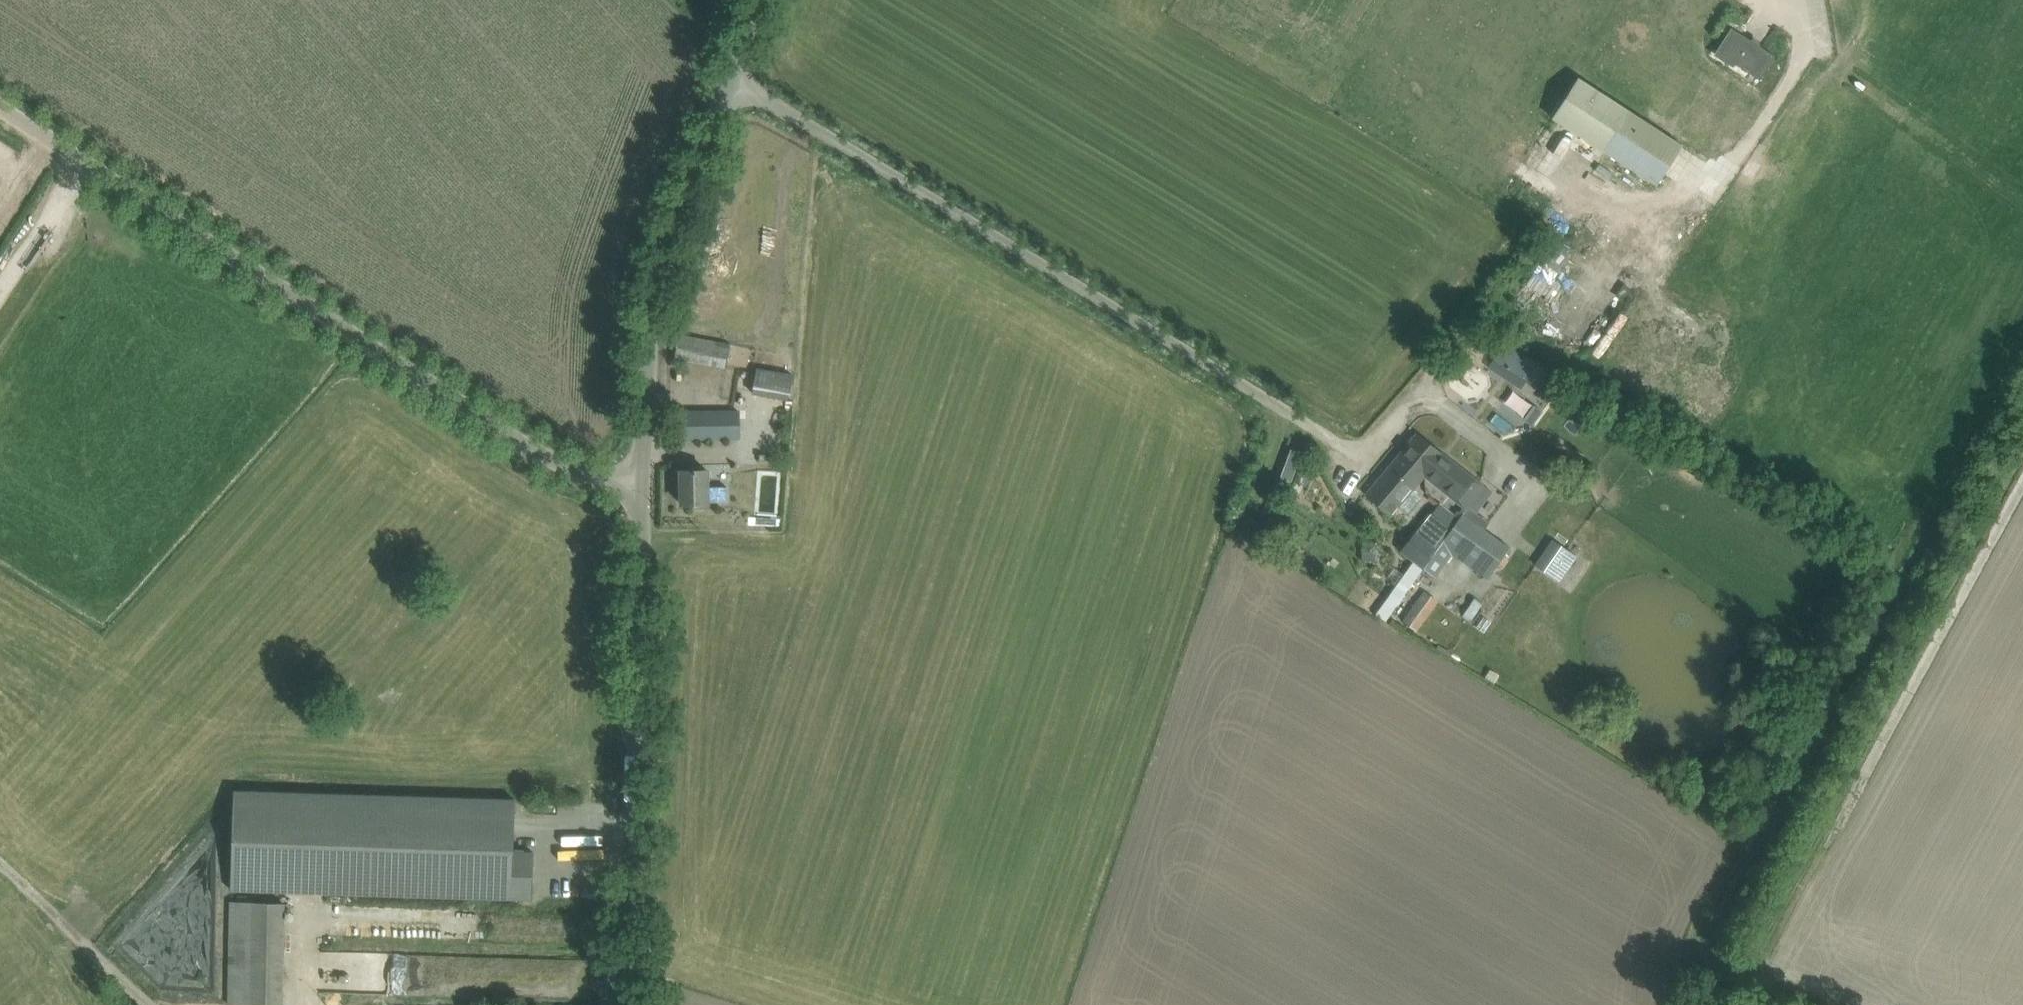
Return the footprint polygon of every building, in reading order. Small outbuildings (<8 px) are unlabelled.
[(1731,27),(1716,50),(1760,78),(1775,56),(1761,47),(1731,27)] [(1682,144),(1578,77),(1551,118),(1655,186),(1682,144)] [(1656,199),(1604,195),(1599,253),(1651,257),(1656,199)] [(731,343),(698,337),(679,334),(675,358),(726,367),(731,343)] [(1492,360),(1523,378),(1534,360),(1503,342),(1492,360)] [(788,399),(793,374),(766,369),(761,394),(788,399)] [(671,439),(691,439),(738,439),(738,410),(672,410),(671,439)] [(1474,477),(1431,446),(1416,433),(1400,453),(1425,474),(1424,476),(1455,500),(1467,509),(1484,485),(1474,477)] [(1391,464),(1366,494),(1381,507),(1391,515),(1399,506),(1407,513),(1421,496),(1413,489),(1424,476),(1425,474),(1400,453),(1391,464)] [(681,504),(701,503),(708,503),(708,501),(727,500),(727,486),(708,487),(707,470),(680,470),(681,504)] [(1397,584),(1377,613),(1386,619),(1424,567),(1424,568),(1459,519),(1440,504),(1423,523),(1422,524),(1401,550),(1414,560),(1404,574),(1394,567),(1387,577),(1397,584)] [(1436,576),(1452,553),(1488,578),(1508,548),(1509,548),(1509,547),(1463,514),(1459,519),(1424,568),(1436,576)] [(1553,539),(1538,564),(1559,579),(1576,556),(1553,539)] [(1416,631),(1438,600),(1425,591),(1403,622),(1416,631)] [(515,799),(495,798),(235,790),(231,890),(531,899),(533,851),(513,851),(515,799)] [(228,1004),(283,1004),(285,902),(229,901),(228,1004)]
